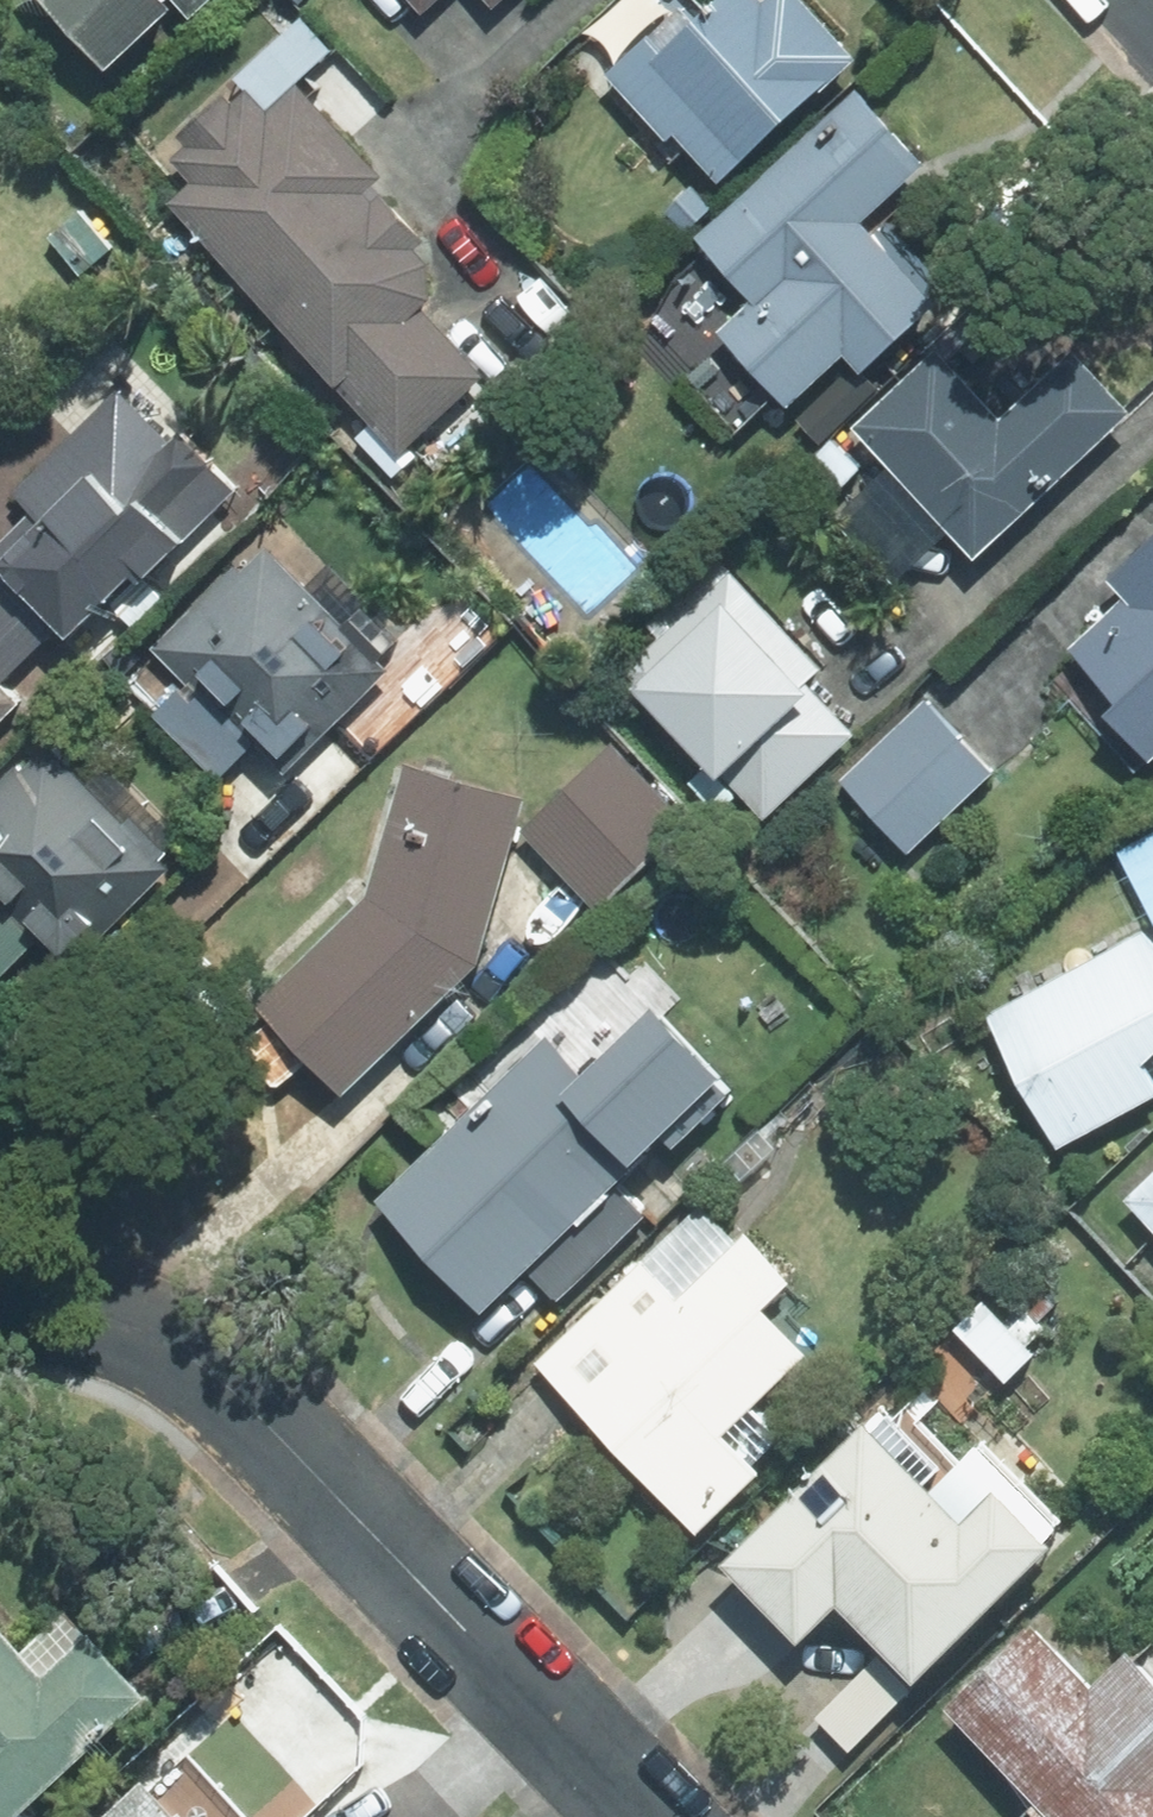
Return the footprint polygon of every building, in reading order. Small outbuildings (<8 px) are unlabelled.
[(103,70),(177,2),(188,14),(203,0),(38,0),(103,70)] [(420,16),(438,0),(405,0),(420,16)] [(506,0),(480,0),(492,13),(506,0)] [(605,75),(665,141),(672,133),(717,182),(851,61),(796,0),(769,0),(761,7),(755,0),(717,0),(657,55),(643,40),(605,75)] [(479,375),(416,307),(425,299),(424,265),(410,250),(422,239),(370,185),(379,177),(295,88),(266,115),(241,89),(227,102),(218,93),(173,135),(181,143),(164,159),(187,183),(163,205),(394,454),(479,375)] [(774,387),(787,400),(842,348),(859,366),(931,300),(860,224),(921,167),(852,93),(694,240),(705,251),(674,280),(655,321),(637,338),(675,378),(686,368),(736,422),(774,387)] [(973,557),(1128,414),(1073,355),(1025,399),(960,329),(853,428),(890,468),(949,531),(973,557)] [(59,643),(125,577),(134,586),(229,491),(174,436),(167,442),(116,391),(13,495),(30,512),(0,542),(0,584),(49,633),(59,643)] [(833,522),(891,584),(949,531),(890,468),(833,522)] [(1066,649),(1118,704),(1104,716),(1148,763),(1152,758),(1152,538),(1116,572),(1132,589),(1066,649)] [(185,683),(153,715),(216,777),(252,741),(283,772),(383,671),(376,664),(398,642),(321,567),(302,586),(264,548),(240,571),(233,564),(151,648),(185,683)] [(657,639),(619,675),(714,777),(720,771),(763,817),(851,734),(804,684),(821,669),(719,560),(646,627),(657,639)] [(49,633),(0,584),(0,680),(49,633)] [(16,703),(0,687),(0,719),(16,703)] [(992,772),(926,701),(840,781),(907,851),(992,772)] [(0,774),(0,975),(40,934),(58,952),(68,941),(84,956),(167,870),(158,861),(179,839),(104,767),(86,785),(36,737),(0,774)] [(682,820),(610,746),(521,832),(593,907),(682,820)] [(255,1006),(341,1094),(475,965),(522,799),(403,766),(365,900),(255,1006)] [(1152,921),(1152,826),(1113,847),(1152,921)] [(1143,933),(987,1016),(1057,1147),(1152,1096),(1152,1083),(1139,1066),(1152,1053),(1152,944),(1143,933)] [(712,1085),(718,1078),(649,1009),(581,1076),(544,1039),(379,1202),(483,1307),(522,1269),(609,1183),(658,1135),(671,1148),(723,1096),(712,1085)] [(1123,1201),(1152,1232),(1152,1173),(1123,1201)] [(554,1301),(641,1217),(609,1183),(522,1269),(554,1301)] [(696,1204),(534,1364),(575,1405),(737,1246),(696,1204)] [(737,1246),(575,1405),(700,1531),(759,1474),(722,1437),(805,1356),(760,1311),(788,1284),(744,1240),(737,1246)] [(981,1302),(952,1331),(1004,1382),(1032,1354),(1025,1347),(1043,1330),(1025,1312),(1008,1329),(981,1302)] [(834,1606),(910,1686),(1047,1549),(1042,1544),(1056,1529),(974,1448),(960,1463),(901,1409),(892,1416),(881,1406),(720,1566),(794,1645),(834,1606)] [(141,1699),(64,1615),(17,1658),(0,1640),(0,1816),(12,1816),(141,1699)] [(941,1708),(1035,1805),(1023,1816),(1152,1816),(1152,1657),(1143,1647),(1128,1662),(1124,1657),(1090,1690),(1027,1625),(941,1708)] [(909,1691),(876,1658),(814,1719),(847,1752),(909,1691)] [(138,1785),(104,1816),(168,1816),(138,1785)]
